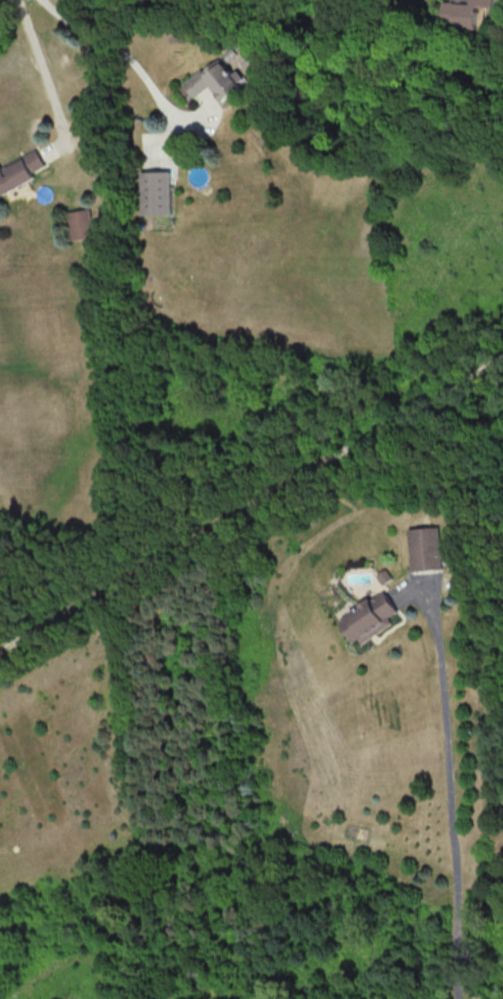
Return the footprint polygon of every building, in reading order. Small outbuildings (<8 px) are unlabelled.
[(495,0),(452,0),(452,1),(444,1),(442,25),(478,27),(479,7),(495,8),(495,0)] [(222,101),(248,82),(238,69),(231,74),(219,57),(183,83),(194,97),(210,86),(222,101)] [(35,179),(32,172),(45,166),(37,148),(0,165),(0,194),(0,195),(35,179)] [(171,214),(170,170),(141,171),(142,214),(171,214)] [(94,237),(89,208),(66,212),(71,240),(94,237)] [(409,528),(411,571),(443,569),(441,526),(409,528)] [(376,575),(383,585),(392,578),(386,569),(376,575)] [(339,618),(357,647),(392,623),(388,617),(398,611),(384,589),(339,618)]
